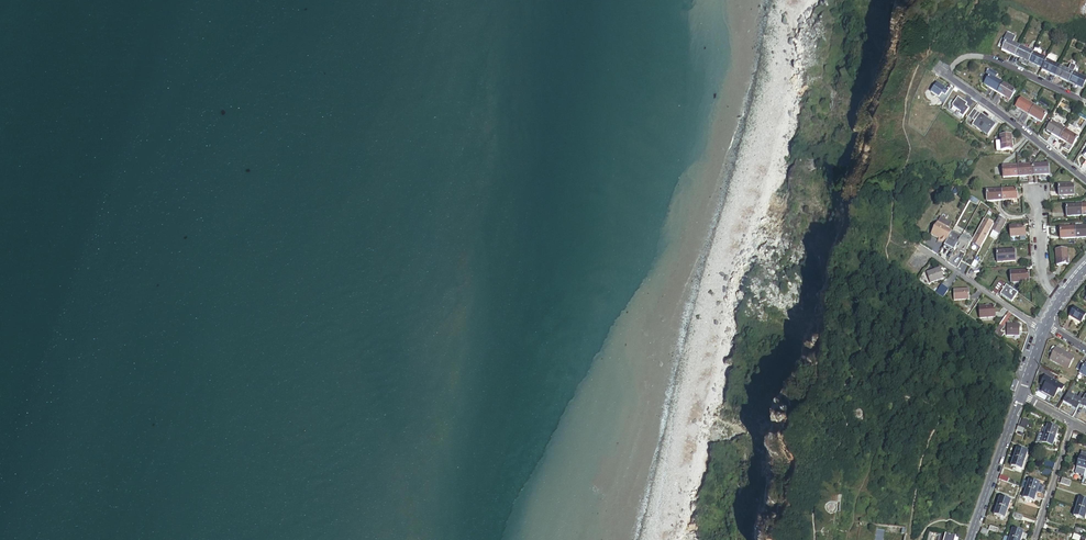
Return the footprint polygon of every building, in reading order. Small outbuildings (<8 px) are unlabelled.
[(1002,38),(998,47),(1002,49),(1006,40),(1002,38)] [(1002,49),(1002,50),(1011,54),(1015,56),(1019,46),(1007,40),(1006,40),(1002,49)] [(1033,52),(1019,46),(1015,56),(1020,58),(1029,62),(1033,52)] [(1047,59),(1033,52),(1029,62),(1037,66),(1042,69),(1046,60),(1047,59)] [(1059,66),(1046,60),(1042,69),(1042,70),(1050,73),(1051,74),(1055,76),(1059,66)] [(1068,70),(1059,66),(1055,76),(1061,78),(1069,82),(1073,73),(1068,70)] [(988,74),(993,78),(996,73),(987,68),(984,73),(988,75),(988,74)] [(1073,73),(1069,82),(1077,86),(1082,88),(1085,79),(1073,73)] [(996,91),(1001,82),(993,78),(988,74),(988,75),(982,83),(996,91)] [(1014,90),(1001,82),(996,91),(1003,96),(1008,99),(1014,90)] [(937,102),(941,105),(952,89),(949,86),(946,90),(936,83),(930,92),(940,98),(937,102)] [(958,96),(954,102),(959,106),(961,104),(964,106),(966,102),(958,96)] [(1027,114),(1033,105),(1020,97),(1015,106),(1027,114)] [(949,108),(962,117),(968,109),(965,106),(964,106),(961,104),(959,106),(954,102),(951,100),(948,104),(949,105),(949,108)] [(1046,113),(1033,105),(1027,114),(1040,122),(1046,113)] [(980,113),(974,109),(968,117),(974,121),(980,113)] [(995,124),(980,113),(974,121),(971,125),(987,136),(995,124)] [(1058,139),(1064,129),(1051,121),(1045,131),(1058,139)] [(1077,137),(1064,129),(1058,139),(1071,146),(1077,137)] [(1001,136),(1001,142),(998,143),(999,151),(1013,150),(1012,135),(1001,136)] [(1048,164),(1033,165),(1034,177),(1049,176),(1048,164)] [(1034,177),(1033,165),(1018,166),(1019,178),(1034,177)] [(1019,178),(1018,166),(1003,167),(1004,179),(1019,178)] [(1074,185),(1058,186),(1059,197),(1075,196),(1074,185)] [(1017,189),(1002,190),(1002,201),(1018,200),(1017,189)] [(1002,201),(1002,190),(987,191),(987,202),(1002,201)] [(1082,217),(1081,206),(1067,207),(1067,218),(1082,217)] [(1004,220),(1000,217),(992,232),(992,233),(990,237),(995,240),(998,236),(999,236),(1005,223),(1003,222),(1004,220)] [(993,225),(984,219),(973,240),(971,243),(980,249),(993,225)] [(946,228),(937,223),(931,235),(939,240),(938,241),(945,245),(951,233),(945,230),(946,228)] [(1025,226),(1010,227),(1010,238),(1026,237),(1025,226)] [(1074,228),(1075,239),(1085,238),(1085,227),(1074,228)] [(1075,239),(1074,228),(1060,229),(1061,240),(1075,239)] [(955,249),(961,238),(951,233),(945,245),(944,246),(953,251),(955,249)] [(963,234),(961,238),(955,249),(958,251),(959,250),(965,253),(971,243),(973,240),(963,234)] [(1015,251),(997,252),(998,263),(1015,262),(1015,251)] [(1067,251),(1056,252),(1057,267),(1068,266),(1067,251)] [(980,260),(976,258),(970,268),(974,271),(980,260)] [(941,269),(928,273),(931,283),(944,278),(941,269)] [(1028,272),(1010,273),(1011,284),(1029,283),(1028,272)] [(1003,283),(1000,281),(994,291),(996,293),(1003,283)] [(942,285),(936,293),(943,298),(949,290),(942,285)] [(1018,294),(1007,286),(1001,294),(1013,302),(1018,294)] [(970,290),(954,290),(955,301),(970,300),(970,290)] [(1076,318),(1083,323),(1085,319),(1085,313),(1077,307),(1072,315),(1076,318)] [(994,308),(979,308),(980,319),(995,319),(994,308)] [(1019,324),(1007,324),(1006,336),(1019,336),(1019,332),(1019,329),(1019,324)] [(993,334),(1001,340),(1004,335),(1000,333),(1003,329),(999,326),(993,334)] [(1065,354),(1066,352),(1056,347),(1056,348),(1053,354),(1050,360),(1059,364),(1060,363),(1068,367),(1073,358),(1065,354)] [(1076,369),(1081,372),(1085,364),(1081,362),(1076,369)] [(1065,386),(1045,375),(1040,385),(1044,387),(1041,391),(1054,399),(1056,396),(1059,390),(1062,392),(1065,386)] [(1015,391),(1019,381),(1014,380),(1010,389),(1015,391)] [(858,420),(860,420),(862,419),(863,418),(865,417),(865,415),(865,413),(865,411),(863,409),(862,408),(860,407),(857,407),(856,408),(854,410),(853,411),(853,413),(853,415),(853,417),(855,418),(856,419),(858,420)] [(1029,422),(1022,420),(1020,427),(1026,429),(1029,422)] [(1045,435),(1055,439),(1058,430),(1048,426),(1045,435)] [(1042,444),(1052,447),(1055,439),(1045,435),(1042,444)] [(1019,461),(1024,462),(1027,454),(1016,450),(1014,459),(1019,461)] [(1085,471),(1085,460),(1080,458),(1077,469),(1085,471)] [(1011,467),(1021,471),(1024,462),(1019,461),(1014,459),(1011,467)] [(1043,467),(1053,470),(1056,463),(1046,460),(1043,467)] [(1070,487),(1071,482),(1062,479),(1060,484),(1070,487)] [(1026,490),(1037,493),(1039,485),(1029,481),(1026,490)] [(1023,499),(1034,502),(1037,493),(1026,490),(1023,499)] [(838,511),(839,505),(842,505),(843,497),(839,496),(838,502),(830,501),(827,502),(825,505),(824,508),(824,510),(826,513),(828,514),(832,515),(836,514),(838,511)] [(997,507),(1007,511),(1010,503),(1006,501),(1000,499),(997,507)] [(1085,512),(1085,501),(1080,499),(1077,509),(1085,512)] [(994,515),(1005,519),(1007,511),(997,507),(994,515)] [(1085,521),(1085,512),(1077,509),(1074,517),(1085,521)] [(1076,529),(1074,535),(1085,539),(1085,532),(1076,529)] [(885,531),(878,530),(876,539),(883,539),(885,531)] [(1014,539),(1021,539),(1023,534),(1012,530),(1010,539),(1014,539)] [(937,532),(940,536),(939,535),(938,538),(940,538),(939,539),(941,539),(957,539),(957,537),(937,532)]
